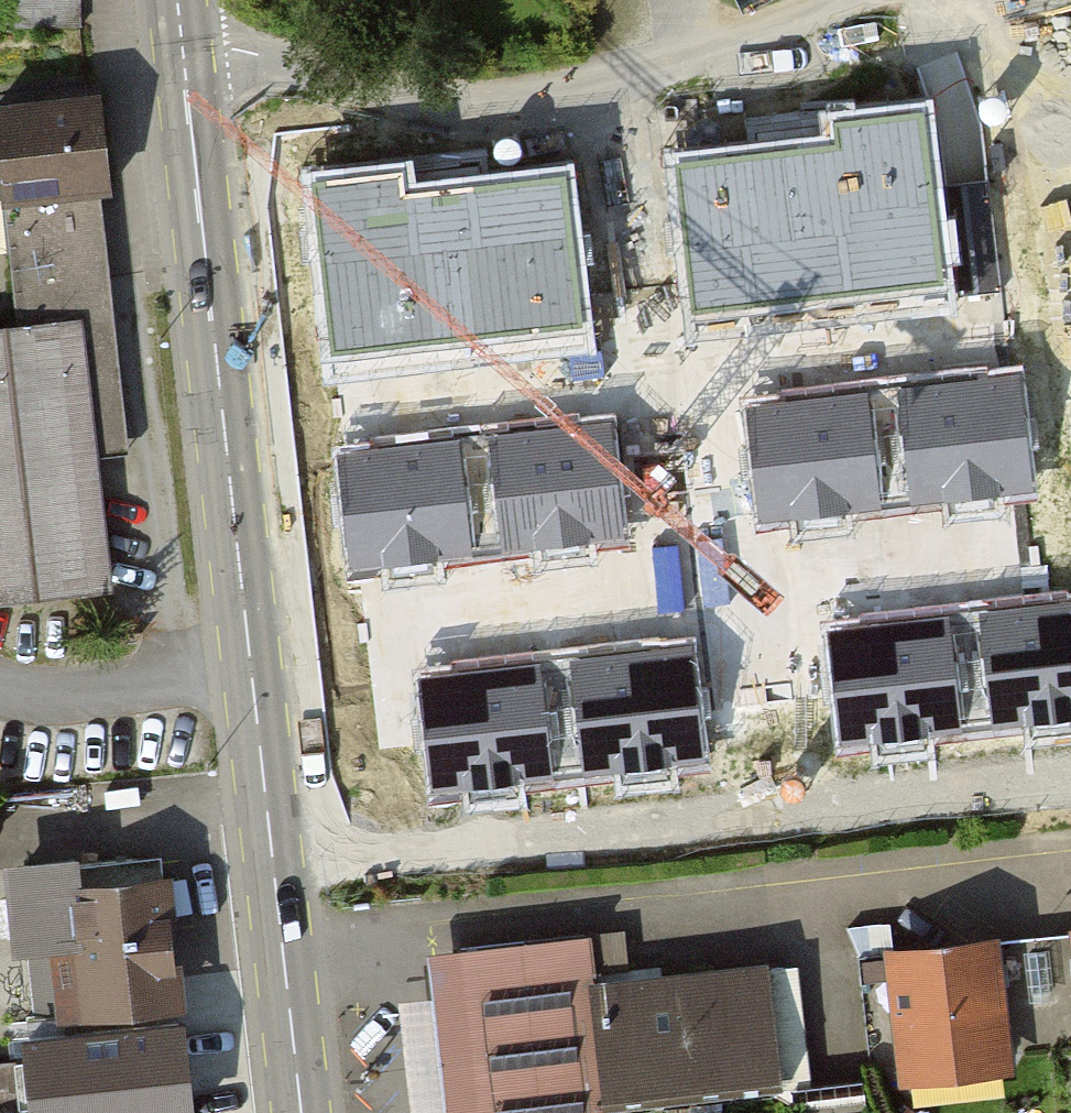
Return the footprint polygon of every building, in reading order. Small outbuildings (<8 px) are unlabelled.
[(947,285),(926,107),(830,118),(833,141),(672,160),(691,316),(947,285)] [(10,211),(99,202),(115,200),(105,110),(0,121),(0,122),(10,211)] [(407,168),(312,179),(333,357),(589,327),(571,172),(410,191),(407,168)] [(110,582),(97,457),(126,454),(99,202),(10,211),(22,331),(0,333),(0,594),(110,582)] [(1023,372),(899,387),(914,507),(1038,492),(1023,372)] [(869,393),(745,409),(760,529),(884,514),(869,393)] [(611,418),(487,433),(502,553),(626,538),(611,418)] [(462,439),(338,454),(353,575),(477,560),(462,439)] [(982,613),(996,733),(1070,724),(1070,602),(982,613)] [(950,615),(826,630),(841,751),(965,735),(950,615)] [(696,650),(571,665),(586,786),(710,770),(696,650)] [(539,665),(415,680),(429,801),(554,786),(539,665)] [(27,888),(37,1016),(170,1005),(159,877),(27,888)] [(1057,933),(1070,1059),(1070,932),(1057,933)] [(413,960),(416,987),(430,1112),(604,1112),(585,942),(413,960)] [(994,943),(876,956),(889,1083),(1008,1070),(994,943)] [(778,1071),(766,957),(592,976),(604,1090),(778,1071)] [(390,990),(402,1112),(430,1112),(416,987),(390,990)] [(29,1070),(0,1072),(0,1112),(32,1112),(29,1070)]
